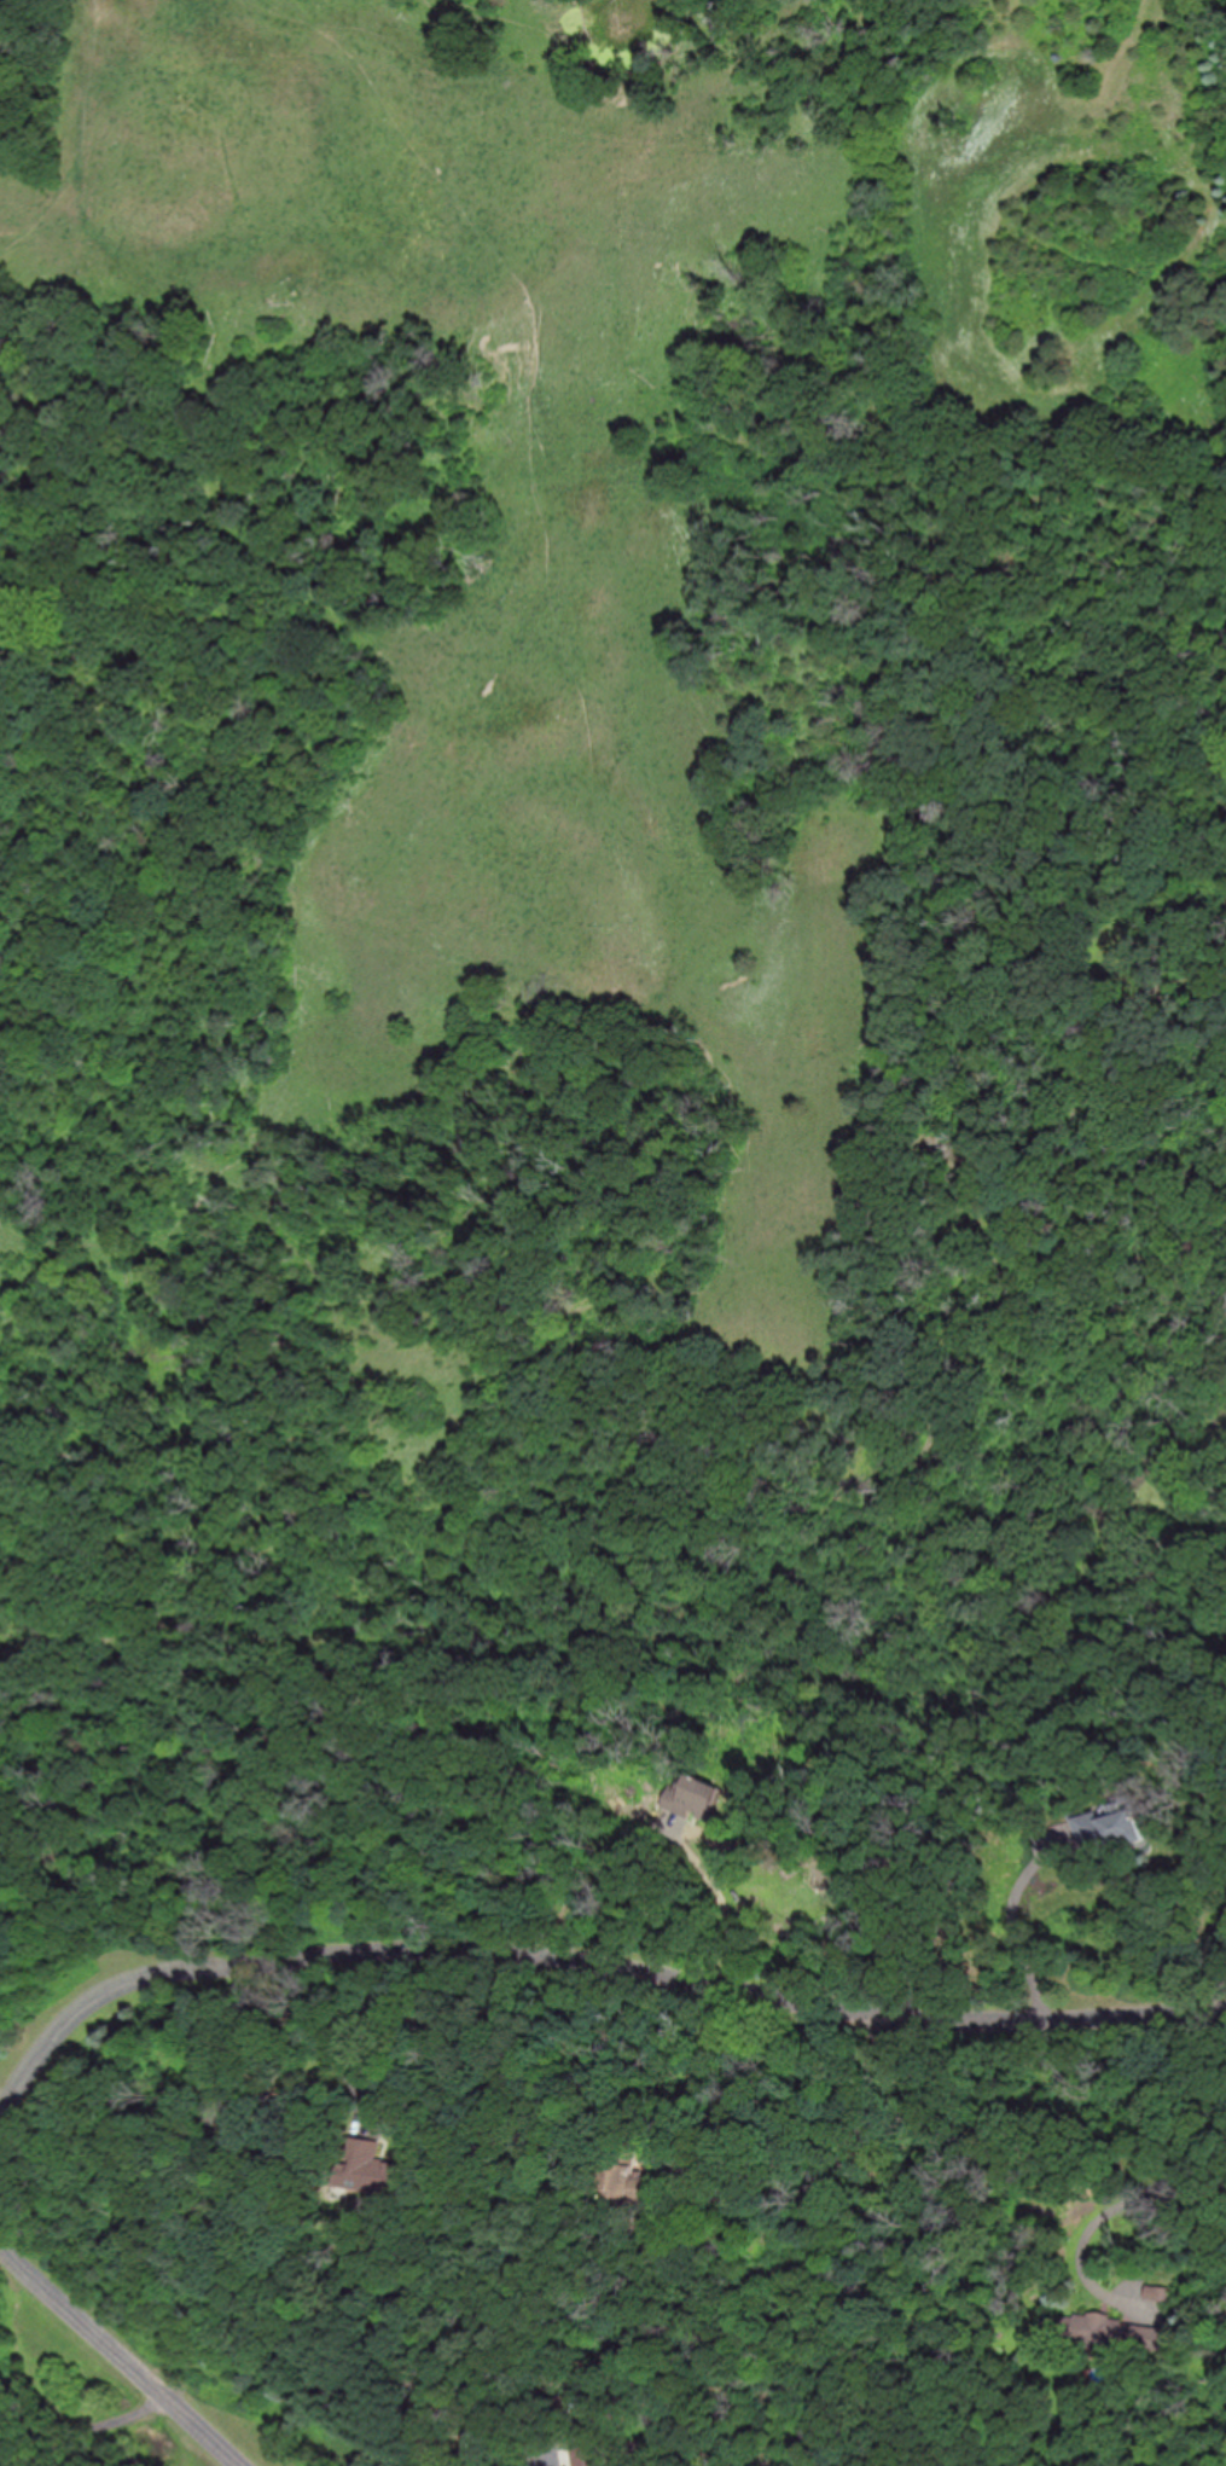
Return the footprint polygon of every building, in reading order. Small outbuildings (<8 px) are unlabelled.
[(1139,1842),(1139,1813),(1110,1813),(1110,1842),(1139,1842)] [(380,2183),(386,2163),(375,2160),(380,2144),(351,2136),(340,2171),(380,2183)] [(607,2206),(635,2207),(637,2143),(608,2142),(607,2206)] [(1069,2340),(1129,2350),(1133,2320),(1074,2311),(1069,2340)] [(575,2465),(602,2465),(600,2445),(573,2448),(575,2465)]
